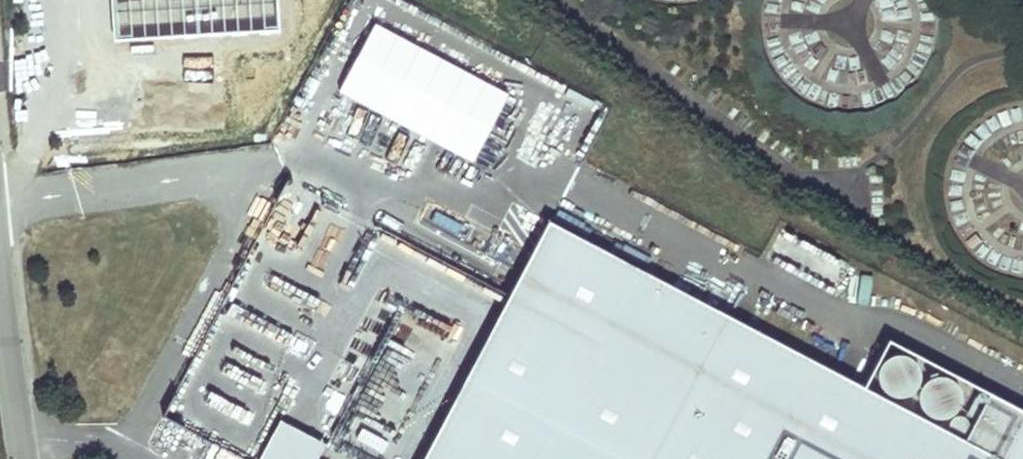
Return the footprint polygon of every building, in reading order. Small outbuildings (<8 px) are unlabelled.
[(110,42),(282,35),(279,0),(108,0),(110,42)] [(477,159),(511,88),(372,22),(338,93),(477,159)] [(544,106),(531,133),(553,144),(567,118),(544,106)] [(889,339),(864,386),(549,220),(511,296),(286,181),(163,415),(247,458),(1022,458),(1022,410),(889,339)] [(861,273),(855,303),(869,305),(874,275),(861,273)]
